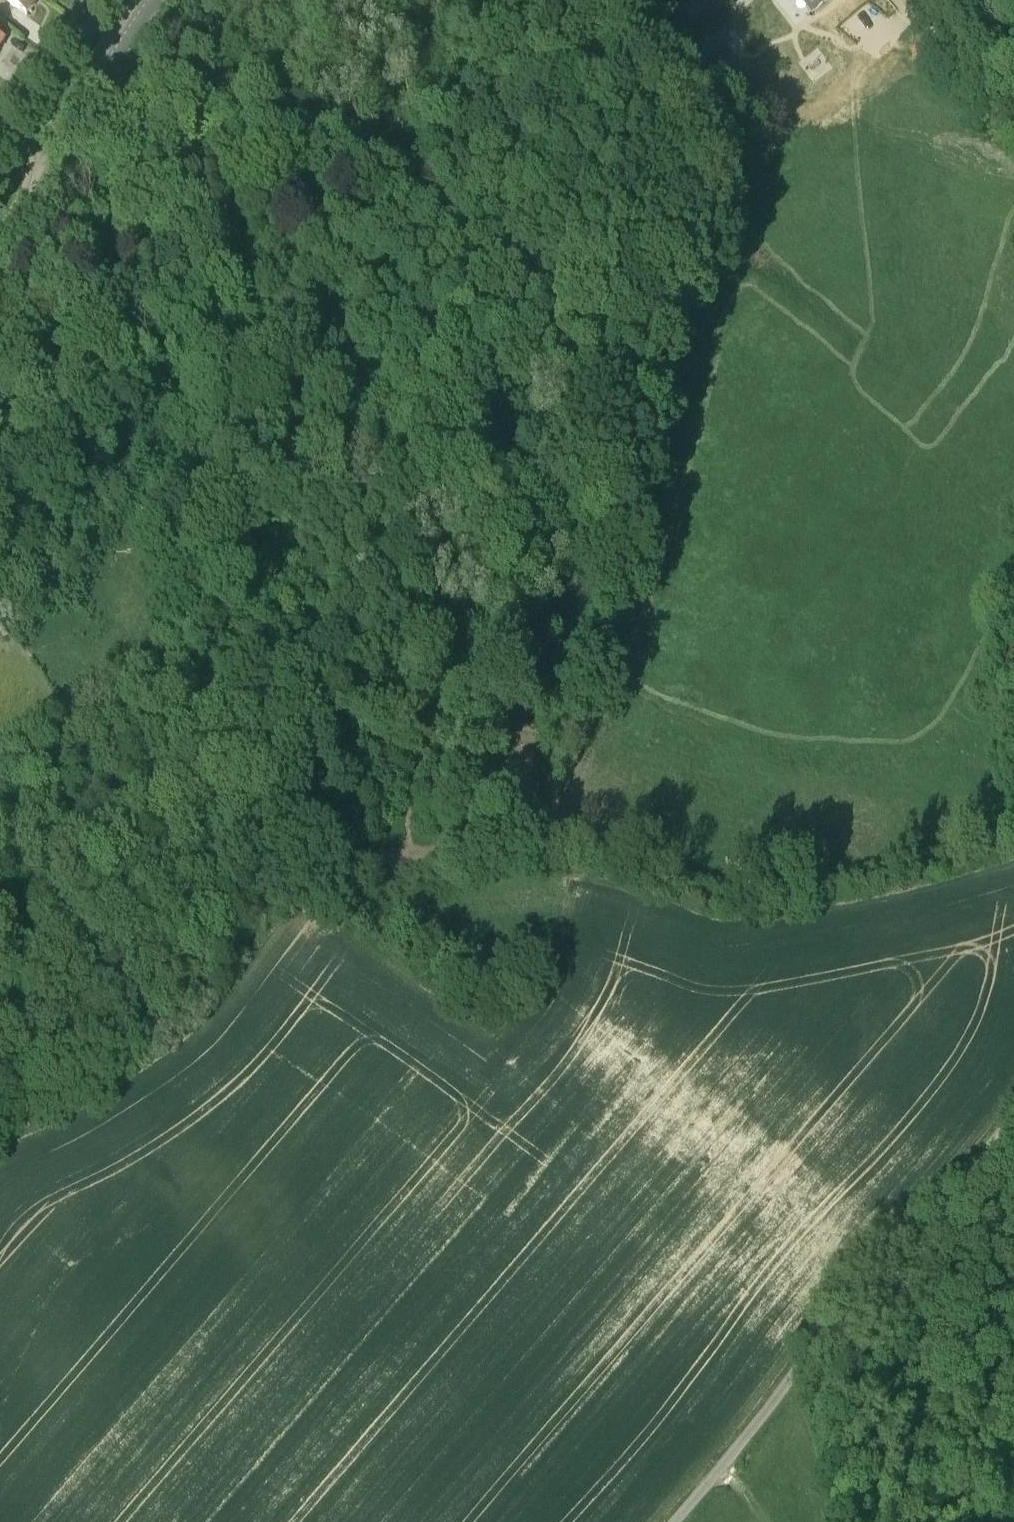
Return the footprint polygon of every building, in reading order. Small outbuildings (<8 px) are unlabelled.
[(27,15),(38,0),(8,0),(27,15)] [(811,13),(827,0),(801,0),(811,13)]
